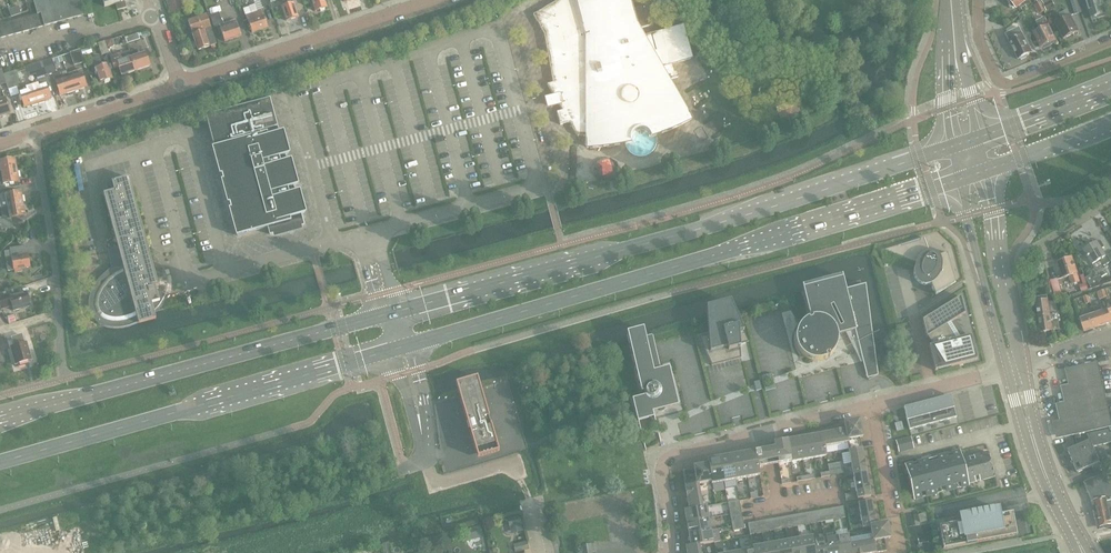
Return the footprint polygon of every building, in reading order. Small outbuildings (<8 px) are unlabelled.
[(38,15),(41,13),(45,26),(84,16),(80,0),(40,0),(34,2),(38,15)] [(105,7),(116,4),(117,11),(127,8),(125,2),(126,1),(126,0),(103,0),(105,7)] [(167,1),(169,9),(182,5),(180,0),(169,0),(167,1)] [(282,7),(287,21),(298,17),(293,0),(282,0),(283,1),(284,6),(282,7)] [(315,12),(327,8),(324,0),(311,0),(315,12)] [(533,15),(544,34),(553,83),(547,85),(554,95),(554,96),(553,96),(548,98),(551,107),(558,105),(559,105),(563,111),(557,113),(560,125),(569,123),(578,137),(587,137),(587,148),(589,148),(590,148),(592,148),(594,148),(596,148),(598,148),(600,148),(602,147),(603,147),(604,147),(606,147),(608,147),(609,147),(611,147),(614,146),(615,146),(616,146),(618,146),(620,145),(621,145),(622,145),(623,145),(625,144),(627,144),(628,144),(630,143),(631,143),(631,140),(631,137),(632,135),(634,133),(636,131),(638,130),(641,130),(646,131),(648,133),(650,135),(651,138),(657,136),(659,135),(661,135),(662,134),(664,133),(665,133),(667,132),(669,131),(671,130),(672,130),(674,129),(676,128),(677,127),(679,127),(680,126),(682,125),(684,124),(685,123),(687,122),(689,121),(690,120),(692,120),(692,119),(669,80),(678,78),(677,72),(675,73),(673,64),(691,59),(682,27),(648,37),(644,38),(641,32),(637,25),(630,0),(556,0),(557,2),(533,15)] [(1011,3),(1010,5),(1012,8),(1015,7),(1016,9),(1019,7),(1022,11),(1031,3),(1028,0),(1009,0),(1011,3)] [(1075,15),(1082,13),(1078,0),(1071,0),(1075,15)] [(1092,18),(1098,17),(1099,19),(1105,17),(1105,14),(1102,6),(1104,5),(1103,0),(1086,0),(1092,18)] [(1053,2),(1045,6),(1047,11),(1055,7),(1053,2)] [(1041,3),(1036,6),(1040,14),(1045,11),(1041,3)] [(252,14),(246,16),(252,33),(269,27),(263,10),(257,12),(255,5),(250,7),(252,14)] [(1063,20),(1057,23),(1065,39),(1078,32),(1068,11),(1060,15),(1063,20)] [(41,13),(38,15),(34,16),(38,28),(45,26),(41,13)] [(199,17),(188,21),(193,34),(198,51),(210,47),(210,46),(217,44),(211,28),(211,27),(207,15),(203,16),(203,14),(198,15),(199,17)] [(34,16),(27,18),(30,30),(38,28),(34,16)] [(221,17),(212,20),(214,28),(219,26),(225,42),(241,36),(236,20),(223,24),(221,17)] [(27,18),(19,20),(23,32),(30,30),(27,18)] [(1041,30),(1035,33),(1042,48),(1044,47),(1045,49),(1051,46),(1050,44),(1056,41),(1045,19),(1037,22),(1041,30)] [(19,20),(12,22),(15,34),(23,32),(19,20)] [(12,22),(4,24),(8,36),(15,34),(12,22)] [(1019,28),(1006,35),(1010,42),(1019,60),(1021,59),(1021,61),(1027,58),(1026,56),(1032,53),(1023,35),(1019,28)] [(138,34),(125,38),(127,44),(140,40),(138,34)] [(112,39),(105,42),(107,48),(114,46),(112,39)] [(107,48),(105,42),(99,44),(102,55),(109,53),(107,48)] [(91,47),(81,50),(83,56),(93,53),(91,47)] [(80,50),(70,53),(75,65),(84,62),(80,50)] [(137,50),(130,53),(136,71),(150,67),(146,53),(139,55),(137,50)] [(120,54),(111,57),(114,69),(119,68),(122,76),(136,71),(130,53),(129,51),(120,55),(120,54)] [(99,57),(92,59),(99,77),(100,77),(102,83),(113,79),(108,64),(102,65),(99,57)] [(51,60),(44,62),(48,74),(56,72),(51,60)] [(44,62),(38,64),(42,76),(48,74),(44,62)] [(33,65),(26,68),(27,70),(29,76),(36,74),(33,65)] [(82,70),(68,75),(74,92),(81,90),(80,88),(87,86),(82,70)] [(4,75),(6,84),(8,90),(14,88),(14,87),(13,84),(20,82),(17,73),(16,71),(4,75)] [(74,92),(68,75),(65,76),(64,72),(54,76),(60,95),(67,93),(67,94),(74,92)] [(37,85),(33,87),(38,104),(45,101),(44,100),(51,98),(45,78),(36,81),(37,85)] [(38,104),(33,87),(25,89),(24,85),(18,88),(24,107),(31,105),(32,106),(38,104)] [(0,101),(0,118),(11,114),(6,99),(0,101)] [(206,117),(204,117),(206,124),(212,148),(220,176),(222,175),(223,180),(221,181),(227,204),(230,204),(231,209),(229,209),(236,237),(268,228),(270,237),(305,227),(302,216),(304,215),(297,192),(296,193),(294,188),(296,187),(289,161),(287,161),(286,156),(288,156),(281,133),(280,133),(278,127),(271,101),(265,102),(265,101),(206,117)] [(2,173),(17,170),(15,158),(0,161),(0,168),(1,168),(2,173)] [(2,173),(3,179),(0,179),(0,186),(20,183),(17,170),(2,173)] [(89,303),(89,305),(89,306),(89,307),(89,308),(89,309),(89,310),(90,311),(90,313),(91,314),(91,315),(92,316),(92,317),(93,318),(93,319),(94,320),(96,321),(96,322),(97,323),(98,323),(99,324),(100,324),(101,325),(102,325),(101,324),(100,324),(99,323),(136,313),(153,309),(158,307),(158,308),(159,306),(160,305),(161,303),(162,302),(163,301),(163,300),(164,299),(164,298),(165,297),(165,296),(166,295),(166,293),(167,292),(167,291),(167,290),(167,289),(167,287),(168,286),(168,285),(168,283),(167,283),(167,284),(165,285),(161,272),(163,271),(164,270),(164,269),(163,269),(162,268),(161,267),(161,266),(160,265),(159,265),(158,264),(157,264),(156,263),(155,262),(154,262),(153,262),(152,261),(132,187),(129,178),(112,183),(115,192),(109,193),(104,195),(114,232),(118,248),(114,249),(109,250),(109,251),(112,268),(111,269),(110,270),(109,270),(107,271),(106,273),(105,274),(103,275),(102,276),(101,278),(100,279),(98,280),(97,282),(96,283),(95,285),(94,286),(94,287),(93,289),(92,290),(92,291),(91,292),(91,293),(91,294),(90,295),(90,296),(90,297),(89,298),(89,299),(89,301),(89,302),(89,303)] [(0,195),(0,203),(1,208),(8,207),(23,204),(21,192),(0,195)] [(2,213),(3,218),(3,220),(12,219),(26,216),(23,204),(8,207),(9,212),(2,213)] [(3,218),(0,218),(0,228),(1,228),(2,229),(13,227),(12,219),(3,220),(3,218)] [(915,266),(915,268),(914,269),(914,271),(914,272),(914,274),(914,275),(914,276),(915,277),(915,279),(916,280),(917,282),(918,283),(919,284),(920,285),(921,285),(923,286),(925,286),(927,286),(928,286),(929,286),(929,285),(931,285),(933,290),(935,295),(956,281),(948,253),(939,256),(938,255),(938,254),(937,254),(936,253),(934,252),(933,252),(932,252),(929,252),(928,252),(923,238),(883,250),(883,251),(916,264),(915,266)] [(1101,241),(1084,251),(1093,265),(1097,271),(1104,266),(1110,263),(1109,263),(1106,257),(1101,250),(1105,248),(1101,241)] [(8,271),(15,270),(15,273),(22,272),(21,269),(30,267),(28,252),(27,252),(26,246),(10,249),(11,251),(5,252),(8,271)] [(1072,258),(1059,263),(1064,279),(1067,278),(1070,286),(1080,283),(1077,274),(1078,274),(1072,258)] [(796,339),(796,342),(796,345),(797,347),(798,350),(799,352),(801,354),(802,356),(804,355),(806,358),(805,358),(807,359),(809,360),(812,361),(815,361),(817,361),(820,361),(823,361),(825,360),(827,359),(825,355),(828,354),(830,357),(832,355),(833,353),(835,351),(836,349),(837,346),(838,344),(838,341),(838,338),(838,335),(846,333),(851,343),(853,342),(856,347),(853,348),(861,362),(861,363),(863,362),(867,379),(878,376),(873,339),(876,337),(877,337),(874,331),(872,332),(867,285),(846,290),(842,276),(841,276),(842,279),(804,289),(803,286),(802,286),(803,291),(811,322),(809,323),(808,321),(806,322),(804,323),(802,325),(800,327),(799,329),(797,332),(796,334),(796,337),(796,339)] [(1094,279),(1088,283),(1091,287),(1097,284),(1094,279)] [(1051,282),(1055,296),(1062,294),(1057,280),(1051,282)] [(1086,284),(1080,286),(1082,292),(1088,290),(1086,284)] [(22,287),(11,291),(12,294),(0,298),(0,305),(11,302),(14,311),(31,306),(27,292),(23,293),(22,287)] [(1057,314),(1054,315),(1054,313),(1057,312),(1056,301),(1048,302),(1047,296),(1035,298),(1038,317),(1041,333),(1060,330),(1057,314)] [(929,347),(930,350),(932,357),(935,371),(959,365),(964,364),(977,361),(971,336),(965,338),(954,321),(965,314),(961,297),(923,321),(927,338),(933,346),(929,347)] [(707,308),(709,334),(698,337),(712,366),(741,359),(740,343),(746,341),(747,343),(749,343),(735,311),(730,302),(707,308)] [(1094,315),(1098,327),(1110,323),(1110,318),(1108,310),(1094,315)] [(1098,327),(1094,315),(1080,320),(1084,332),(1098,327)] [(628,341),(629,343),(642,392),(645,391),(646,395),(633,399),(642,435),(643,435),(639,421),(654,417),(657,427),(658,427),(653,411),(660,410),(660,411),(661,411),(662,412),(663,411),(664,411),(665,410),(665,409),(665,408),(679,405),(670,367),(660,370),(652,338),(646,339),(643,330),(627,335),(628,341)] [(15,346),(11,347),(16,365),(18,365),(19,367),(25,365),(24,363),(31,361),(26,343),(24,344),(21,336),(12,338),(15,346)] [(1061,421),(1064,437),(1073,436),(1109,428),(1110,432),(1110,410),(1109,410),(1098,363),(1085,365),(1082,366),(1082,367),(1066,370),(1073,402),(1057,405),(1061,421)] [(478,378),(456,384),(458,389),(468,424),(466,424),(468,431),(470,431),(474,444),(478,458),(500,452),(499,448),(496,438),(495,435),(485,402),(479,381),(478,378)] [(951,396),(904,408),(910,430),(957,417),(951,396)] [(862,449),(860,438),(863,438),(860,420),(844,423),(845,430),(846,430),(848,443),(850,451),(862,449)] [(846,430),(845,430),(822,434),(826,456),(827,456),(825,447),(848,443),(846,430)] [(1068,451),(1078,473),(1100,463),(1093,447),(1110,443),(1110,433),(1109,434),(1109,431),(1088,435),(1090,441),(1068,451)] [(822,434),(811,436),(814,458),(826,456),(822,434)] [(811,436),(799,438),(803,460),(814,458),(811,436)] [(911,437),(896,441),(899,452),(914,448),(911,438),(911,437)] [(799,438),(787,440),(791,463),(803,460),(799,438)] [(775,443),(776,448),(779,465),(791,463),(787,440),(775,443)] [(767,450),(755,452),(758,468),(759,468),(770,466),(779,465),(776,448),(767,450)] [(862,449),(850,451),(849,451),(854,475),(866,473),(862,449)] [(960,451),(933,458),(937,476),(964,468),(962,459),(960,451)] [(755,452),(744,454),(748,478),(760,476),(759,468),(758,468),(755,452)] [(988,453),(962,459),(964,468),(968,484),(995,477),(988,453)] [(744,454),(732,456),(736,480),(748,478),(744,454)] [(732,456),(720,458),(724,482),(736,480),(732,456)] [(708,460),(708,465),(709,465),(712,482),(712,484),(724,482),(720,458),(709,460),(708,460)] [(918,462),(906,465),(910,483),(937,476),(933,458),(918,462)] [(842,463),(835,464),(837,475),(841,474),(844,474),(842,463)] [(694,469),(683,471),(685,487),(698,484),(698,485),(712,482),(709,465),(708,465),(694,467),(694,469)] [(964,468),(937,476),(942,493),(953,490),(957,489),(969,486),(968,484),(964,468)] [(866,473),(854,475),(858,499),(871,497),(866,473)] [(1094,502),(1095,501),(1100,525),(1102,527),(1110,525),(1110,484),(1107,474),(1086,482),(1094,502)] [(937,476),(910,483),(913,494),(915,500),(927,497),(930,496),(942,493),(937,476)] [(685,487),(690,510),(703,508),(702,507),(698,485),(698,484),(685,487)] [(872,502),(859,504),(863,528),(871,527),(876,526),(876,525),(872,502)] [(685,511),(687,523),(709,519),(707,507),(702,507),(703,508),(690,510),(685,511)] [(939,526),(941,535),(942,540),(942,541),(943,546),(944,549),(947,548),(947,549),(951,548),(951,547),(953,547),(957,547),(957,546),(967,545),(977,543),(976,543),(1017,535),(1013,512),(1000,515),(999,508),(960,515),(961,522),(939,526)] [(520,516),(508,519),(510,527),(521,524),(520,516)] [(709,519),(687,523),(689,535),(711,531),(709,519)] [(871,527),(873,540),(876,552),(887,551),(885,539),(891,539),(888,523),(876,525),(876,526),(871,527)] [(480,527),(464,531),(466,541),(483,537),(480,527)] [(711,531),(689,535),(691,546),(699,545),(713,543),(711,531)] [(836,537),(839,552),(851,552),(850,545),(850,544),(849,535),(836,537)] [(825,540),(827,552),(839,552),(836,537),(825,540)] [(800,540),(803,552),(815,552),(813,542),(812,538),(800,540)] [(788,542),(790,552),(803,552),(800,540),(788,542)] [(813,542),(815,552),(827,552),(825,540),(813,542)] [(873,540),(850,544),(850,545),(851,552),(876,552),(873,540)] [(514,545),(516,552),(529,550),(527,542),(514,545)] [(777,544),(778,552),(790,552),(788,542),(777,544)] [(591,544),(581,546),(582,552),(593,552),(591,544)] [(765,546),(766,552),(778,552),(777,544),(765,546)] [(687,552),(701,552),(699,545),(691,546),(686,547),(687,552)]
